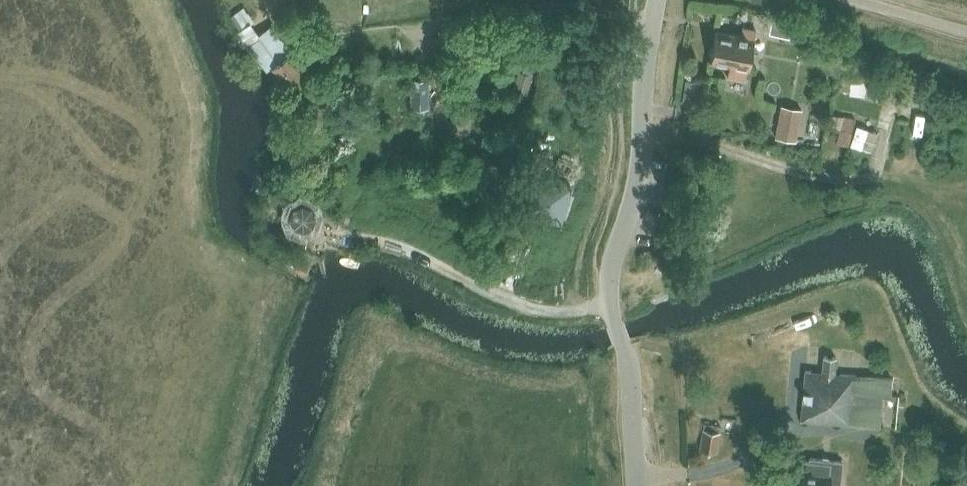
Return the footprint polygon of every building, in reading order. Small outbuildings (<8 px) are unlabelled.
[(244,9),(231,18),(240,31),(251,24),(255,21),(249,13),(248,14),(244,9)] [(768,32),(788,37),(791,24),(771,19),(768,32)] [(260,36),(248,45),(268,73),(274,68),(291,91),(315,73),(296,49),(293,51),(274,26),(260,36)] [(710,62),(728,65),(726,77),(745,80),(747,68),(749,69),(755,29),(742,27),(741,36),(716,31),(710,62)] [(837,89),(876,100),(883,75),(845,64),(844,64),(837,89)] [(526,95),(532,77),(517,72),(511,91),(526,95)] [(427,80),(411,81),(413,109),(428,109),(427,80)] [(776,138),(794,142),(800,109),(780,105),(776,138)] [(522,111),(512,109),(508,126),(519,128),(522,111)] [(836,141),(848,144),(854,118),(842,115),(841,117),(832,116),(830,128),(838,130),(836,141)] [(878,132),(856,126),(850,145),(872,152),(878,132)] [(288,210),(292,222),(302,226),(312,222),(315,212),(311,202),(303,199),(293,203),(288,210)] [(281,230),(278,243),(304,250),(307,237),(281,230)] [(296,262),(293,270),(304,274),(307,267),(299,263),(296,262)] [(801,420),(848,424),(880,428),(882,395),(889,395),(891,378),(852,374),(835,372),(836,357),(824,356),(822,372),(805,371),(801,420)] [(700,450),(716,452),(720,425),(704,423),(700,450)] [(842,461),(808,457),(808,459),(798,458),(796,470),(793,469),(791,485),(840,485),(842,461)]
